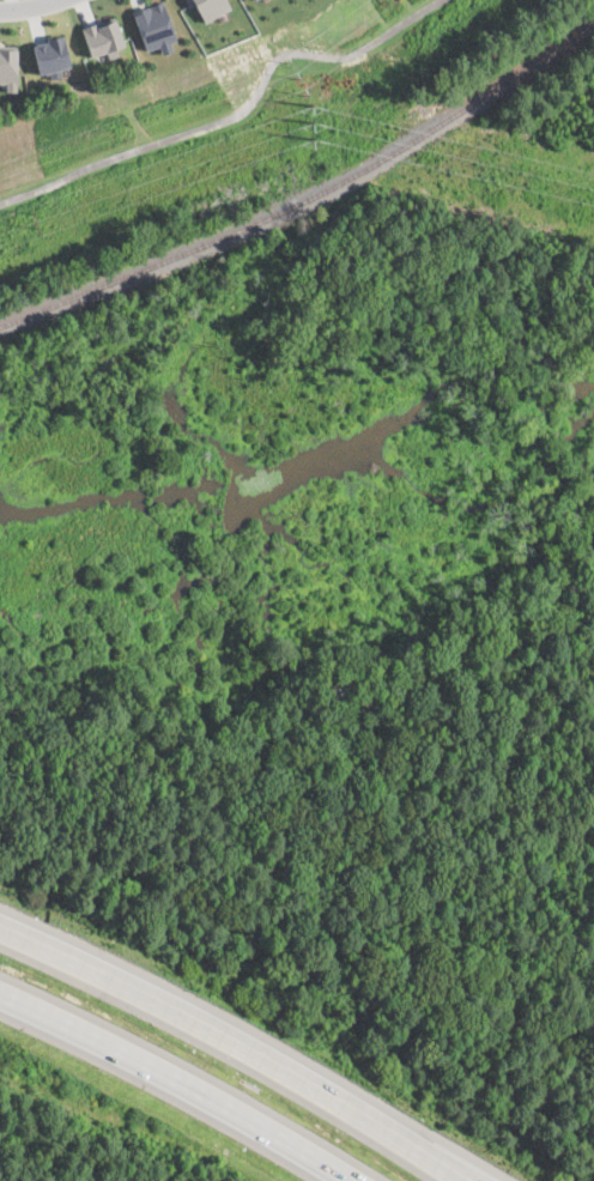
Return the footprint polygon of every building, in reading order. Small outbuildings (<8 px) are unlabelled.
[(163,0),(177,40),(170,42),(174,50),(162,54),(159,46),(146,50),(132,11),(147,5),(148,8),(151,7),(151,5),(163,0)] [(189,6),(186,0),(226,0),(230,8),(205,22),(195,4),(189,6)] [(116,47),(119,55),(108,59),(105,52),(90,56),(81,28),(115,17),(123,44),(116,47)] [(60,69),(62,75),(50,79),(49,73),(44,74),(44,72),(38,73),(31,44),(47,41),(47,38),(62,34),(71,67),(60,69)] [(6,83),(0,82),(0,46),(17,46),(17,91),(6,91),(6,83)]
